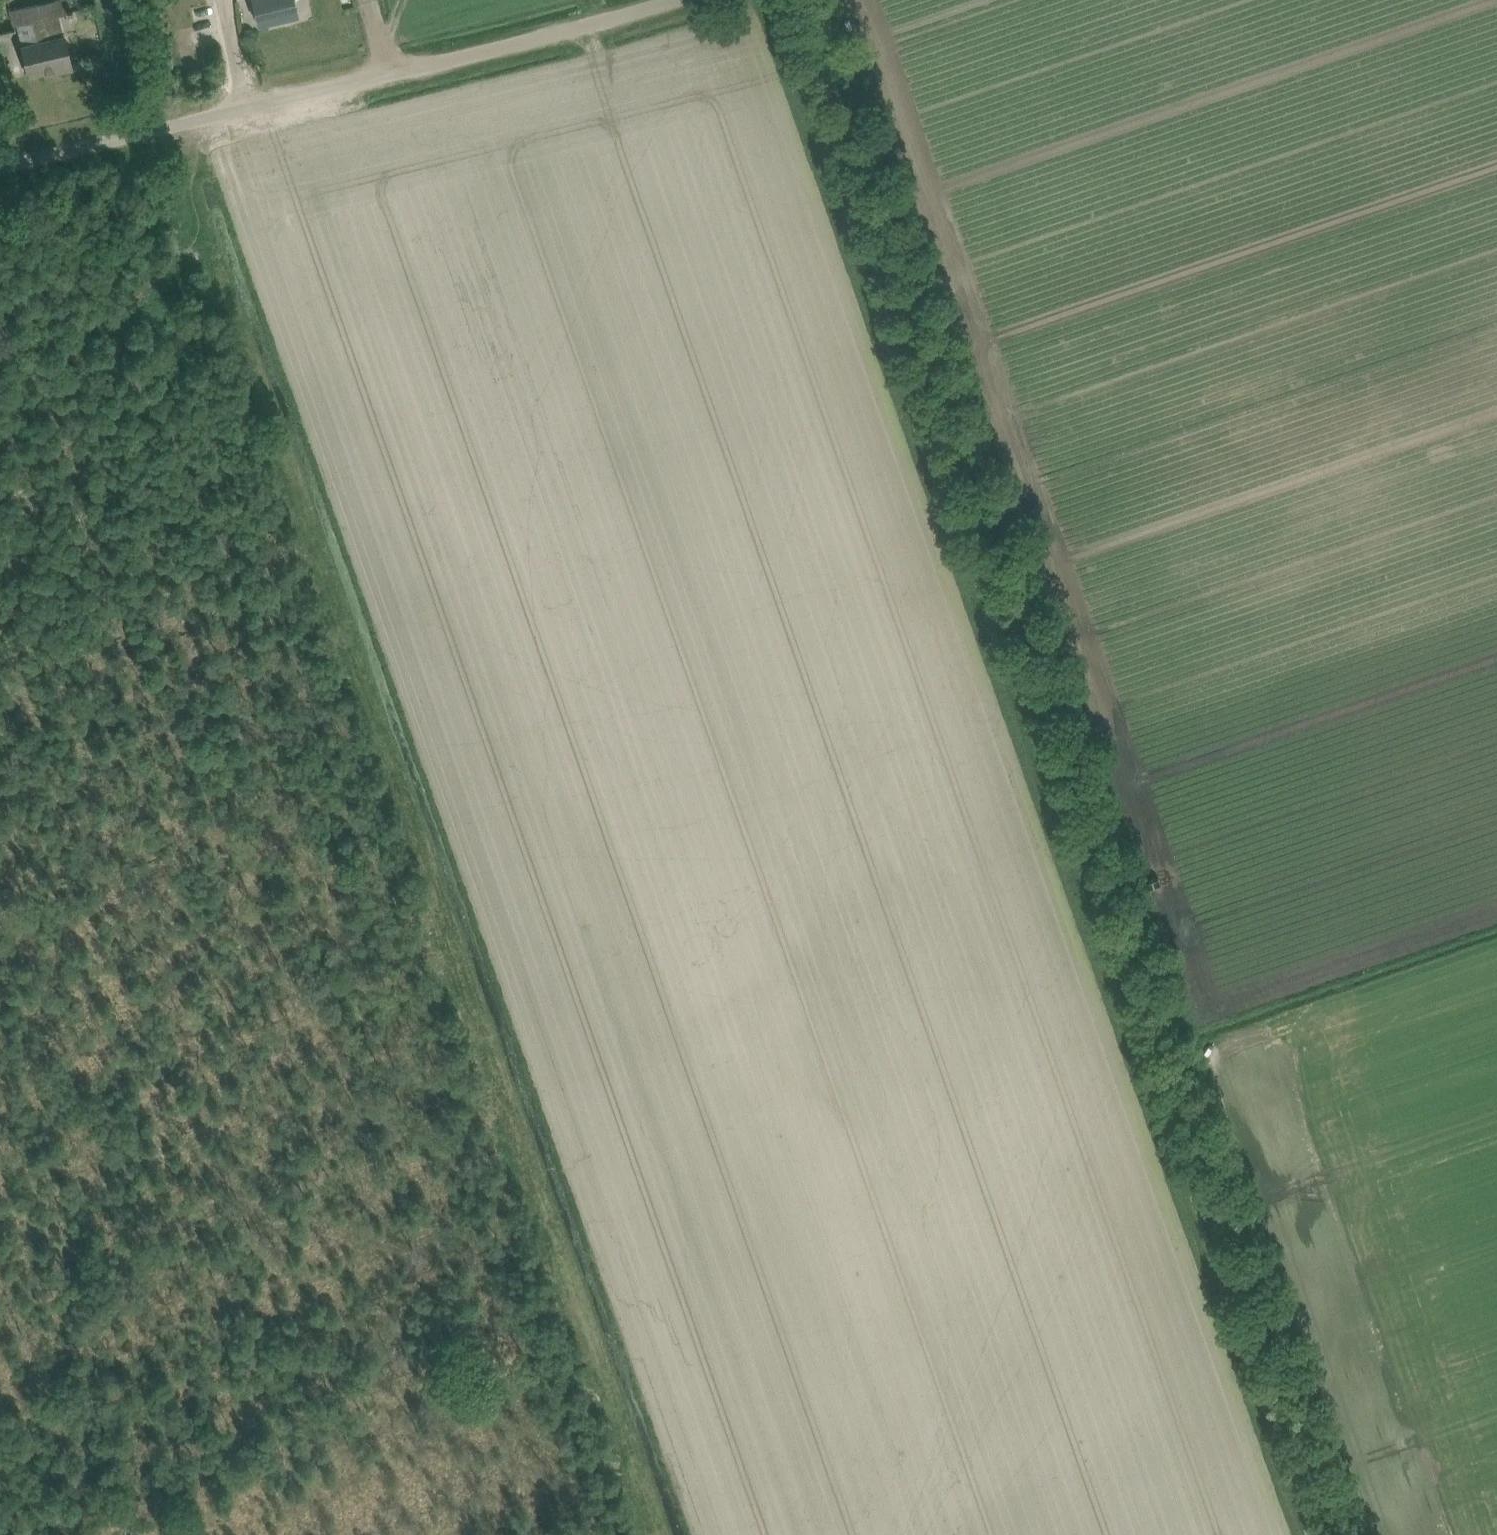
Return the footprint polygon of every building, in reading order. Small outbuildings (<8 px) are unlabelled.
[(22,46),(29,75),(55,69),(55,72),(73,68),(65,36),(60,15),(74,12),(73,9),(71,0),(49,0),(10,9),(14,26),(18,25),(23,46),(22,46)] [(257,14),(259,23),(298,13),(295,0),(249,0),(252,11),(256,10),(257,14)]
